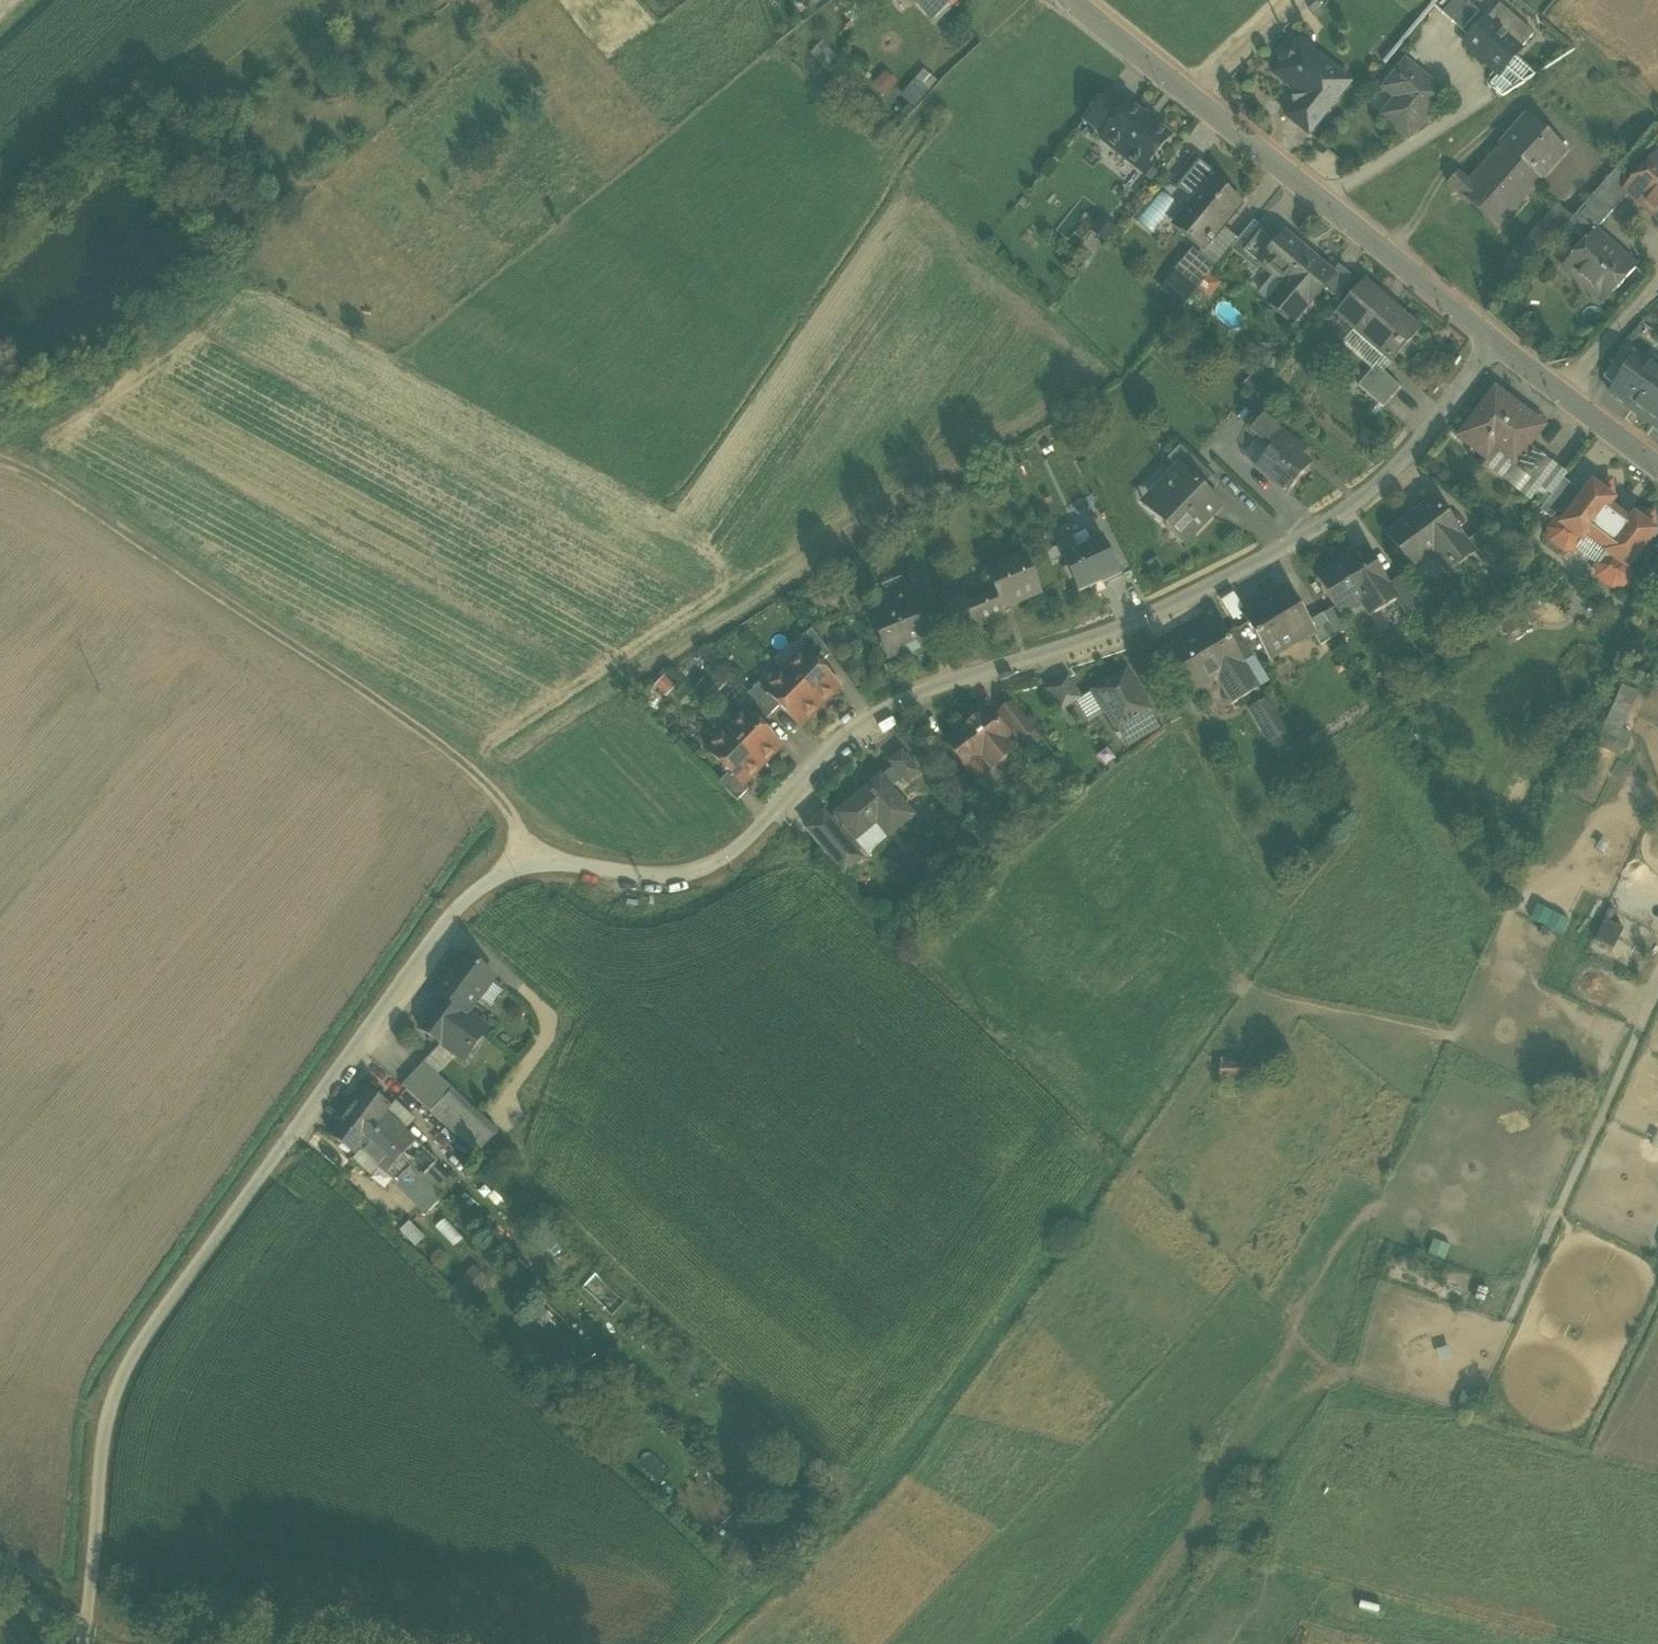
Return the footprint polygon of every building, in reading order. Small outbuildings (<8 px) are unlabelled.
[(912,1),(931,22),(946,8),(949,11),(960,0),(914,0),(912,1)] [(1534,35),(1500,6),(1464,46),(1499,75),(1505,68),(1534,35)] [(1324,115),(1350,83),(1302,41),(1295,49),(1293,46),(1285,48),(1280,54),(1281,61),(1284,64),(1274,76),(1293,92),(1291,94),(1292,105),(1296,107),(1303,98),(1324,115)] [(1386,120),(1408,139),(1445,95),(1405,63),(1383,89),(1400,103),(1386,120)] [(1523,84),(1505,68),(1499,75),(1490,84),(1504,96),(1523,84)] [(925,69),(903,91),(916,105),(938,83),(925,69)] [(877,84),(886,93),(898,82),(889,73),(877,84)] [(1104,137),(1126,110),(1106,94),(1084,121),(1104,137)] [(1308,135),(1324,115),(1303,98),(1296,107),(1286,118),(1308,135)] [(1170,138),(1129,106),(1126,110),(1104,137),(1101,141),(1142,173),(1170,138)] [(1447,184),(1498,229),(1566,154),(1526,118),(1468,182),(1457,173),(1447,184)] [(1655,158),(1626,190),(1626,191),(1629,194),(1657,219),(1657,161),(1655,158)] [(1613,212),(1629,194),(1626,191),(1626,190),(1611,176),(1594,196),(1613,212)] [(1212,181),(1174,226),(1203,250),(1209,243),(1211,246),(1214,242),(1211,240),(1241,205),(1212,181)] [(1613,212),(1594,196),(1576,216),(1595,233),(1613,212)] [(1260,266),(1278,245),(1252,224),(1230,251),(1256,272),(1260,266)] [(1636,269),(1595,233),(1568,263),(1578,272),(1572,278),(1591,294),(1594,290),(1607,302),(1636,269)] [(1334,275),(1332,274),(1286,235),(1278,245),(1260,266),(1276,279),(1279,276),(1290,285),(1271,308),(1292,326),(1322,289),(1334,275)] [(1216,269),(1192,250),(1174,272),(1197,291),(1216,269)] [(1334,275),(1322,289),(1334,298),(1351,276),(1338,266),(1332,274),(1334,275)] [(1337,316),(1390,361),(1418,329),(1396,310),(1393,314),(1362,287),(1337,316)] [(1657,373),(1657,370),(1636,355),(1629,364),(1614,386),(1609,393),(1632,410),(1657,373)] [(1614,386),(1629,364),(1618,357),(1603,378),(1614,386)] [(1401,389),(1376,367),(1358,387),(1383,408),(1401,389)] [(1657,423),(1657,373),(1632,410),(1656,426),(1657,423)] [(1495,389),(1457,438),(1487,461),(1475,477),(1500,495),(1510,481),(1523,491),(1530,481),(1511,467),(1515,462),(1517,463),(1530,446),(1545,427),(1495,389)] [(1280,440),(1292,450),(1296,445),(1263,417),(1249,432),(1271,451),(1280,440)] [(1287,494),(1311,466),(1292,450),(1280,440),(1271,451),(1257,468),(1287,494)] [(1168,460),(1177,469),(1179,467),(1209,496),(1219,485),(1212,479),(1214,476),(1182,445),(1168,460)] [(1547,459),(1530,446),(1517,463),(1515,462),(1511,467),(1530,481),(1543,465),(1547,459)] [(1564,481),(1543,465),(1530,481),(1523,491),(1519,496),(1533,507),(1542,497),(1548,501),(1564,481)] [(1195,533),(1221,507),(1209,496),(1179,467),(1177,469),(1161,486),(1167,492),(1155,506),(1171,521),(1165,527),(1182,543),(1193,531),(1195,533)] [(1579,492),(1564,481),(1548,501),(1540,512),(1552,521),(1558,513),(1561,516),(1579,492)] [(1628,570),(1655,534),(1652,515),(1623,519),(1615,513),(1611,483),(1592,486),(1566,522),(1556,523),(1550,532),(1551,543),(1565,553),(1576,552),(1596,567),(1598,579),(1611,589),(1623,588),(1629,579),(1628,570)] [(1155,506),(1167,492),(1161,486),(1142,506),(1165,527),(1171,521),(1155,506)] [(1386,534),(1415,571),(1432,558),(1429,554),(1434,550),(1449,570),(1472,552),(1466,544),(1435,504),(1414,520),(1411,515),(1386,534)] [(1480,534),(1466,544),(1472,552),(1485,569),(1498,559),(1480,534)] [(1074,540),(1058,548),(1079,592),(1100,582),(1101,584),(1120,575),(1103,539),(1079,551),(1074,540)] [(1334,607),(1340,617),(1365,601),(1374,616),(1397,601),(1388,586),(1364,549),(1316,579),(1334,607)] [(994,592),(982,597),(992,622),(1006,616),(1003,610),(1042,594),(1026,555),(986,572),(994,592)] [(1388,586),(1397,601),(1405,613),(1421,603),(1402,577),(1388,586)] [(913,601),(918,613),(937,604),(927,580),(907,589),(912,601),(913,601)] [(1286,589),(1243,616),(1258,640),(1261,638),(1273,657),(1311,633),(1313,632),(1308,624),(1286,589)] [(969,603),(968,603),(965,596),(951,602),(964,633),(979,627),(969,603)] [(982,597),(969,603),(979,627),(992,622),(982,597)] [(912,601),(871,618),(888,659),(930,642),(918,613),(913,601),(912,601)] [(1334,607),(1322,614),(1337,637),(1348,630),(1340,617),(1334,607)] [(1322,614),(1308,624),(1313,632),(1311,633),(1320,647),(1337,637),(1322,614)] [(1216,621),(1163,653),(1187,693),(1218,675),(1235,704),(1258,690),(1242,664),(1225,635),(1216,621)] [(1236,628),(1225,635),(1242,664),(1254,658),(1236,628)] [(803,654),(818,668),(830,655),(812,630),(795,647),(802,654),(803,654)] [(818,668),(803,654),(802,654),(784,673),(820,708),(839,688),(818,668)] [(1151,711),(1126,670),(1091,692),(1116,733),(1118,732),(1128,747),(1160,728),(1150,712),(1151,711)] [(820,708),(784,673),(766,692),(765,692),(780,707),(801,727),(820,708)] [(1080,699),(1067,678),(1053,686),(1066,707),(1080,699)] [(749,695),(771,716),(780,707),(765,692),(766,692),(759,685),(749,695)] [(1639,694),(1621,686),(1596,744),(1622,755),(1631,734),(1623,731),(1639,694)] [(745,713),(760,727),(771,716),(749,695),(737,707),(744,714),(745,713)] [(1012,704),(998,715),(1020,743),(1034,732),(1012,704)] [(760,727),(745,713),(744,714),(726,732),(762,767),(781,747),(768,735),(768,731),(764,728),(760,728),(760,727)] [(988,713),(947,744),(976,781),(1013,752),(999,734),(1002,731),(988,713)] [(762,767),(726,732),(707,752),(721,765),(721,769),(725,773),(729,772),(729,773),(743,786),(743,785),(762,767)] [(903,779),(907,784),(918,774),(901,753),(889,763),(893,767),(903,779)] [(903,779),(893,767),(829,821),(862,860),(913,817),(890,790),(903,779)] [(743,786),(729,773),(718,784),(737,803),(749,791),(743,785),(743,786)] [(862,860),(829,821),(824,815),(806,829),(845,875),(862,860)] [(1600,842),(1595,850),(1603,855),(1608,846),(1600,842)] [(1611,922),(1615,913),(1608,909),(1603,919),(1611,922)] [(1569,922),(1553,914),(1546,927),(1562,935),(1569,922)] [(1594,941),(1613,950),(1623,929),(1604,920),(1594,941)] [(1546,938),(1549,932),(1542,928),(1538,934),(1546,938)] [(465,1015),(469,1015),(479,1002),(494,981),(496,979),(465,956),(437,995),(442,999),(421,1030),(441,1045),(442,1046),(465,1015)] [(508,992),(494,981),(479,1002),(493,1012),(508,992)] [(489,1030),(469,1015),(465,1015),(442,1046),(454,1055),(465,1063),(489,1030)] [(441,1045),(424,1063),(436,1074),(454,1055),(442,1046),(441,1045)] [(436,1074),(424,1063),(402,1087),(477,1155),(498,1132),(436,1074)] [(1250,1081),(1249,1063),(1219,1065),(1220,1083),(1250,1081)] [(392,1107),(367,1089),(349,1113),(377,1134),(402,1158),(417,1141),(405,1130),(392,1117),(386,1116),(392,1107)] [(395,1103),(392,1107),(386,1116),(392,1117),(405,1130),(414,1120),(395,1103)] [(377,1134),(349,1113),(331,1138),(355,1155),(361,1149),(396,1182),(410,1168),(402,1158),(377,1134)] [(1655,1134),(1649,1146),(1657,1150),(1657,1135),(1655,1134)] [(450,1173),(417,1141),(402,1158),(410,1168),(423,1179),(434,1189),(450,1173)] [(442,1198),(434,1189),(423,1179),(410,1168),(396,1182),(428,1213),(442,1198)] [(442,1262),(453,1250),(430,1230),(420,1242),(442,1262)] [(1449,1245),(1432,1240),(1428,1255),(1444,1260),(1449,1245)] [(467,1279),(452,1293),(463,1304),(478,1290),(467,1279)] [(1488,1290),(1478,1287),(1475,1301),(1484,1303),(1488,1290)]
